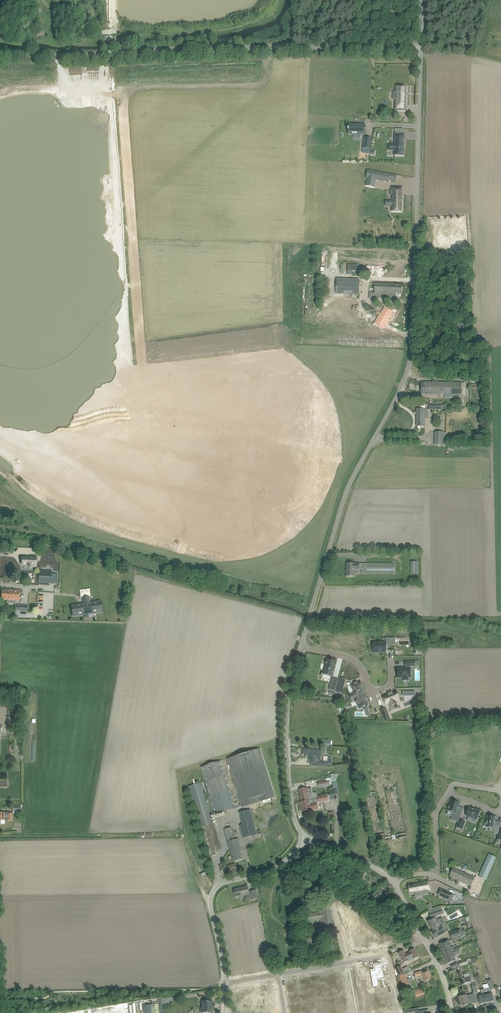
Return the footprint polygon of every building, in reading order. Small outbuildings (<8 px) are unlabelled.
[(395,87),(395,110),(406,111),(406,87),(395,87)] [(365,125),(349,125),(349,128),(348,128),(348,130),(349,130),(349,134),(365,135),(365,125)] [(404,134),(395,134),(395,145),(394,145),(394,150),(395,150),(395,155),(404,156),(404,149),(403,149),(403,146),(404,146),(404,134)] [(372,139),(365,138),(363,148),(370,149),(372,139)] [(367,178),(366,186),(374,187),(376,180),(389,183),(391,174),(368,170),(366,178),(367,178)] [(390,190),(390,195),(392,195),(392,201),(391,201),(391,203),(390,203),(390,204),(391,204),(391,206),(392,206),(392,211),(402,212),(402,188),(397,187),(392,187),(391,190),(390,190)] [(361,274),(386,274),(386,265),(361,265),(361,274)] [(336,294),(359,295),(360,280),(337,279),(336,294)] [(370,297),(391,299),(396,299),(396,294),(402,294),(402,285),(371,283),(370,297)] [(329,296),(329,316),(361,316),(361,296),(329,296)] [(422,382),(422,393),(427,393),(445,394),(445,397),(454,397),(454,394),(458,394),(465,394),(465,382),(458,382),(427,382),(422,382)] [(417,426),(422,426),(425,426),(425,409),(417,409),(417,426)] [(22,562),(22,563),(22,565),(30,565),(30,567),(35,567),(36,556),(31,556),(31,557),(23,557),(22,562)] [(360,563),(352,563),(347,563),(347,576),(355,576),(355,569),(362,569),(362,573),(394,573),(395,563),(362,563),(362,564),(360,564),(360,563)] [(40,571),(39,583),(57,584),(58,574),(52,573),(52,571),(47,571),(42,571),(40,571)] [(7,603),(15,604),(15,600),(19,601),(20,590),(9,590),(9,591),(2,590),(2,600),(8,600),(7,603)] [(72,606),(73,616),(102,612),(101,602),(90,603),(89,596),(83,597),(84,604),(72,606)] [(373,643),(373,653),(386,652),(386,642),(373,643)] [(336,662),(327,659),(323,674),(332,677),(336,662)] [(398,669),(398,678),(403,677),(403,680),(408,680),(408,677),(411,677),(411,668),(398,669)] [(332,678),(329,690),(335,692),(338,680),(332,678)] [(356,698),(365,695),(364,690),(363,690),(360,682),(358,683),(358,682),(354,683),(354,684),(351,685),(356,698)] [(388,694),(388,695),(383,697),(386,704),(389,703),(390,706),(393,705),(393,706),(394,705),(396,704),(395,701),(399,699),(398,696),(398,695),(397,695),(396,692),(393,693),(392,692),(392,693),(391,693),(391,694),(390,694),(390,693),(390,694),(389,694),(388,694)] [(365,695),(356,698),(357,701),(356,701),(357,705),(358,705),(359,709),(363,707),(364,708),(366,707),(365,706),(368,705),(366,698),(365,695)] [(332,702),(341,715),(345,712),(337,699),(332,702)] [(188,786),(210,853),(222,849),(211,815),(215,814),(216,814),(235,808),(242,806),(242,807),(275,797),(260,748),(227,759),(241,804),(239,805),(235,806),(234,803),(221,761),(201,767),(215,812),(210,813),(200,782),(188,786)] [(321,751),(304,749),(304,755),(309,755),(310,763),(318,762),(318,766),(328,766),(328,761),(320,761),(321,751)] [(318,786),(332,784),(334,794),(338,794),(335,774),(331,774),(332,780),(318,783),(318,786)] [(364,794),(373,838),(374,843),(407,836),(397,787),(385,790),(395,836),(385,837),(376,792),(364,794)] [(299,790),(301,802),(310,800),(310,799),(314,798),(318,798),(318,797),(317,795),(323,794),(323,791),(310,793),(311,795),(309,796),(307,788),(299,790)] [(301,802),(302,812),(318,809),(317,804),(317,803),(328,801),(331,800),(330,795),(318,797),(318,798),(314,798),(310,799),(310,800),(301,802)] [(459,819),(462,813),(457,811),(460,803),(452,800),(450,805),(449,804),(447,810),(454,813),(451,820),(458,822),(459,819)] [(466,816),(477,820),(480,811),(475,809),(469,807),(466,816)] [(243,824),(240,825),(243,838),(257,834),(250,810),(240,812),(243,824)] [(1,821),(1,824),(5,824),(5,821),(7,821),(12,821),(12,814),(9,814),(9,813),(0,813),(0,821),(1,821)] [(494,828),(496,817),(487,816),(486,822),(485,822),(484,827),(494,828)] [(459,819),(458,822),(456,827),(462,830),(465,822),(459,819)] [(224,829),(232,857),(234,862),(242,859),(240,852),(242,851),(239,839),(235,840),(232,827),(224,829)] [(194,839),(190,840),(192,847),(194,852),(200,850),(196,838),(194,839)] [(489,854),(481,872),(479,877),(486,880),(488,875),(496,857),(489,854)] [(220,868),(222,875),(237,871),(235,863),(230,865),(220,868)] [(354,867),(352,872),(350,875),(365,881),(368,873),(354,867)] [(450,876),(461,881),(465,872),(454,868),(450,876)] [(465,872),(461,881),(471,886),(475,878),(468,875),(469,874),(465,872)] [(408,885),(410,894),(422,891),(422,894),(429,893),(428,890),(430,890),(429,881),(408,885)] [(358,891),(364,894),(369,886),(364,882),(358,891)] [(236,898),(240,896),(241,900),(250,897),(249,894),(247,886),(234,890),(236,898)] [(256,890),(250,892),(253,900),(258,898),(256,890)] [(444,897),(451,901),(454,895),(446,892),(444,897)] [(435,917),(427,921),(433,930),(441,925),(442,925),(445,923),(442,918),(438,920),(437,921),(435,917)] [(299,923),(301,935),(308,934),(306,922),(299,923)] [(433,930),(431,931),(436,939),(446,933),(449,931),(446,925),(445,923),(442,925),(441,925),(433,930)] [(314,952),(312,938),(302,939),(304,953),(305,953),(306,957),(314,955),(314,952)] [(440,944),(443,954),(454,950),(453,947),(451,947),(449,940),(440,944)] [(459,948),(454,950),(443,954),(447,964),(456,961),(455,957),(456,956),(456,955),(461,953),(459,948)] [(403,951),(399,953),(404,963),(408,961),(408,959),(413,957),(413,959),(414,958),(415,959),(418,957),(418,956),(415,949),(410,951),(410,952),(410,953),(406,955),(403,951)] [(371,971),(373,985),(374,987),(379,986),(378,982),(377,979),(384,978),(382,965),(375,966),(375,970),(371,971)] [(395,969),(399,976),(410,970),(408,966),(403,969),(401,966),(395,969)] [(358,969),(357,969),(358,975),(359,975),(360,980),(366,979),(367,984),(368,986),(373,985),(371,971),(367,972),(366,967),(358,969)] [(421,975),(422,975),(425,982),(431,980),(428,969),(423,971),(420,971),(414,973),(416,977),(422,976),(421,975)] [(332,976),(327,977),(328,983),(331,983),(331,984),(343,982),(341,971),(332,973),(332,976)] [(405,974),(399,976),(403,986),(409,984),(405,974)] [(322,975),(313,976),(315,985),(323,983),(322,975)] [(489,988),(484,989),(485,994),(487,1003),(494,1001),(493,996),(492,993),(491,989),(494,988),(494,987),(491,981),(491,979),(490,979),(486,980),(489,988)] [(293,980),(285,981),(287,993),(295,991),(296,991),(297,993),(302,992),(300,982),(295,982),(295,983),(294,983),(293,980)] [(414,992),(416,997),(424,995),(422,990),(420,990),(419,988),(414,990),(415,992),(414,992)] [(485,994),(484,989),(481,990),(482,995),(481,995),(482,996),(479,997),(479,999),(480,1004),(487,1003),(485,994)] [(475,998),(474,994),(471,994),(471,995),(467,996),(467,995),(459,997),(461,1006),(476,1003),(475,998)] [(386,999),(382,1000),(384,1009),(390,1008),(389,1002),(392,1002),(391,995),(385,996),(386,999)] [(378,997),(375,997),(376,1001),(377,1010),(384,1009),(382,1000),(378,1000),(378,997)] [(162,1000),(151,1001),(152,1012),(164,1012),(162,1000)] [(213,1001),(208,1001),(203,1001),(202,1008),(201,1008),(201,1012),(211,1012),(211,1008),(212,1008),(213,1001)]
